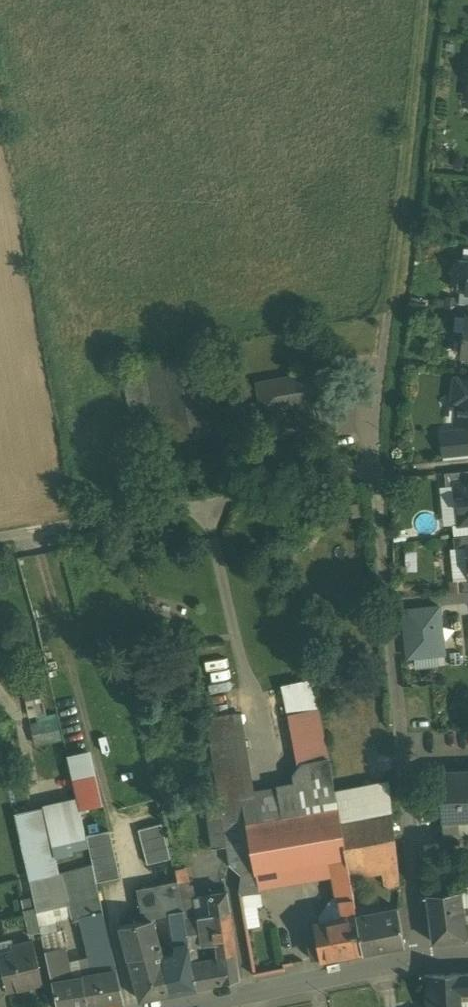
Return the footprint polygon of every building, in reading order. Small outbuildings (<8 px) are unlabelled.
[(323,370),(292,376),(293,378),(263,382),(269,402),(297,398),(302,431),(333,425),(323,370)] [(456,379),(453,402),(458,403),(456,423),(467,424),(467,380),(456,379)] [(440,433),(442,455),(467,453),(467,430),(440,433)] [(305,440),(276,446),(279,460),(308,454),(305,440)] [(445,473),(446,486),(456,485),(456,484),(467,483),(467,471),(445,473)] [(456,484),(456,485),(460,524),(467,523),(467,483),(456,484)] [(453,537),(454,549),(466,547),(467,547),(467,535),(453,537)] [(457,580),(459,592),(467,591),(467,579),(457,580)] [(444,653),(438,607),(403,611),(409,657),(444,653)] [(338,658),(313,663),(318,689),(343,684),(338,658)] [(314,679),(283,687),(288,714),(294,713),(320,708),(314,679)] [(320,708),(294,713),(288,714),(298,770),(304,764),(328,760),(329,760),(320,708)] [(242,711),(206,717),(219,798),(220,798),(226,845),(249,841),(241,795),(254,792),(242,711)] [(89,753),(68,758),(77,800),(79,809),(100,804),(89,753)] [(328,760),(304,764),(298,770),(293,777),(295,785),(254,792),(241,795),(249,841),(255,874),(257,873),(327,862),(346,858),(334,793),(328,760)] [(441,773),(443,821),(467,819),(467,772),(441,773)] [(389,782),(334,793),(340,825),(393,815),(389,782)] [(219,798),(205,800),(213,849),(226,847),(226,845),(220,798),(219,798)] [(77,800),(15,814),(35,908),(68,901),(67,896),(97,887),(92,866),(59,874),(54,854),(88,847),(86,836),(79,809),(77,800)] [(393,815),(340,825),(346,858),(348,865),(353,864),(383,859),(397,856),(393,815)] [(162,824),(139,830),(148,865),(171,859),(162,824)] [(120,878),(110,831),(86,836),(88,847),(92,866),(96,883),(120,878)] [(249,841),(226,845),(226,847),(227,847),(229,865),(241,876),(239,893),(260,890),(257,873),(255,874),(249,841)] [(397,856),(383,859),(386,885),(391,888),(400,887),(397,856)] [(346,858),(327,862),(330,875),(331,876),(335,875),(339,898),(340,901),(354,899),(349,870),(348,865),(346,858)] [(192,881),(178,883),(183,910),(185,919),(199,917),(192,881)] [(178,883),(137,891),(143,919),(171,913),(171,912),(183,910),(178,883)] [(459,886),(459,891),(461,907),(467,907),(467,886),(459,886)] [(97,887),(67,896),(68,901),(73,921),(102,911),(97,887)] [(260,890),(239,893),(242,908),(256,905),(262,904),(260,890)] [(227,891),(211,894),(209,897),(212,915),(212,916),(216,943),(219,966),(193,970),(196,988),(240,980),(236,949),(227,891)] [(445,892),(427,894),(433,942),(466,940),(466,937),(465,937),(461,907),(459,891),(445,892)] [(354,899),(340,901),(339,898),(338,898),(342,918),(357,915),(354,899)] [(256,905),(242,908),(245,928),(260,926),(256,905)] [(35,908),(23,911),(29,935),(41,932),(35,908)] [(398,909),(357,917),(363,952),(364,953),(404,945),(398,909)] [(183,910),(171,912),(171,913),(175,937),(174,937),(175,946),(189,944),(185,919),(183,910)] [(102,911),(73,921),(75,930),(76,935),(78,941),(78,943),(95,939),(108,935),(102,911)] [(199,917),(185,919),(189,944),(189,947),(216,943),(212,916),(212,915),(199,917)] [(342,918),(314,923),(316,935),(309,936),(313,960),(320,959),(320,960),(363,952),(357,917),(357,915),(342,918)] [(152,920),(120,926),(139,1000),(172,993),(163,957),(160,948),(162,948),(161,944),(159,945),(152,920)] [(108,935),(95,939),(102,966),(115,964),(108,935)] [(11,945),(12,950),(0,953),(0,960),(7,991),(43,983),(33,940),(11,945)] [(189,944),(175,946),(177,953),(163,957),(172,993),(196,988),(193,970),(189,947),(189,944)] [(45,951),(58,1006),(89,1006),(83,977),(73,979),(65,947),(45,951)] [(102,966),(93,968),(94,975),(117,973),(115,964),(102,966)] [(83,977),(89,1006),(94,1006),(124,1002),(117,973),(94,975),(83,977)] [(424,975),(426,1006),(458,1006),(457,992),(467,991),(467,973),(457,974),(456,974),(424,975)]
